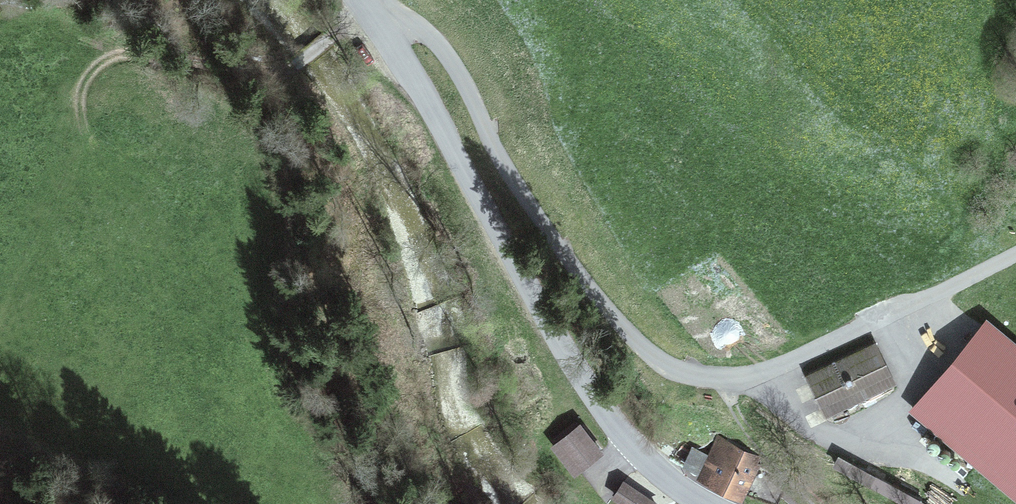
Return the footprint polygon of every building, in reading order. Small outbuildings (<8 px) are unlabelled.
[(985,326),(946,372),(966,388),(946,411),(1015,470),(1015,353),(985,326)] [(806,375),(829,422),(898,388),(875,341),(806,375)] [(582,428),(559,445),(578,469),(600,452),(582,428)] [(754,467),(717,447),(703,474),(741,494),(754,467)] [(625,484),(616,497),(626,503),(654,503),(625,484)]
